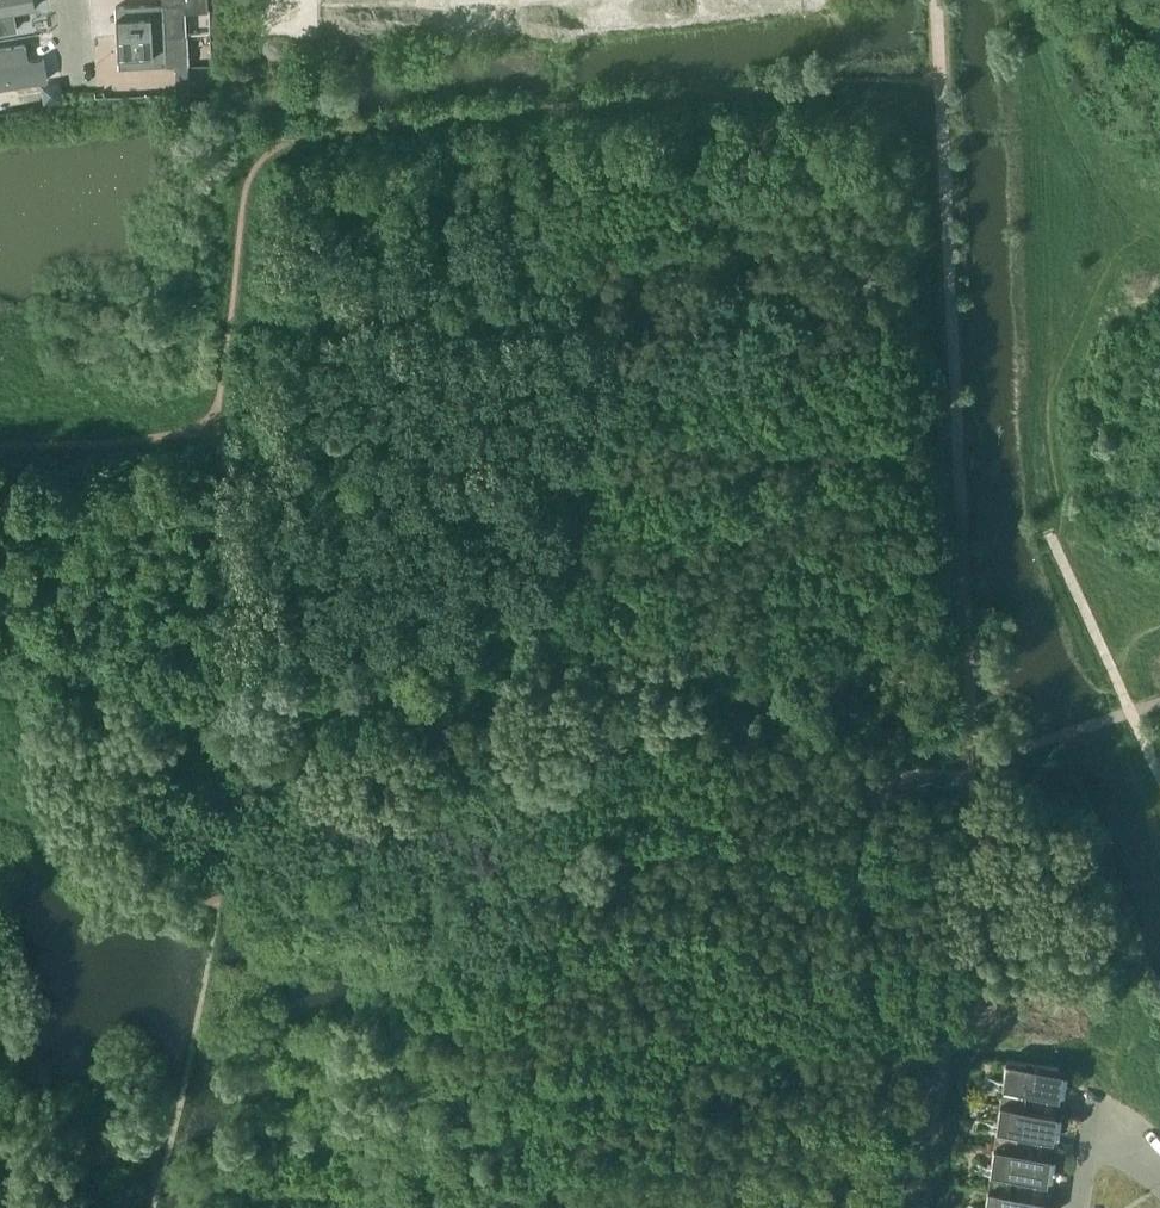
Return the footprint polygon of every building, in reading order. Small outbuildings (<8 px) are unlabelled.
[(39,23),(35,0),(0,0),(0,30),(39,23)] [(187,11),(210,10),(210,0),(164,0),(164,2),(186,1),(187,11)] [(116,5),(118,36),(188,32),(187,11),(186,1),(164,2),(116,5)] [(189,63),(188,32),(118,36),(119,66),(189,63)] [(0,48),(0,87),(49,78),(42,40),(0,48)] [(188,66),(176,67),(178,93),(190,92),(188,66)] [(1053,1110),(1059,1067),(1006,1059),(1000,1102),(1053,1110)] [(1047,1153),(1049,1136),(1053,1110),(1000,1102),(994,1145),(1047,1153)] [(994,1145),(988,1188),(1041,1196),(1047,1153),(994,1145)] [(1041,1196),(988,1188),(985,1207),(1039,1207),(1041,1196)]
